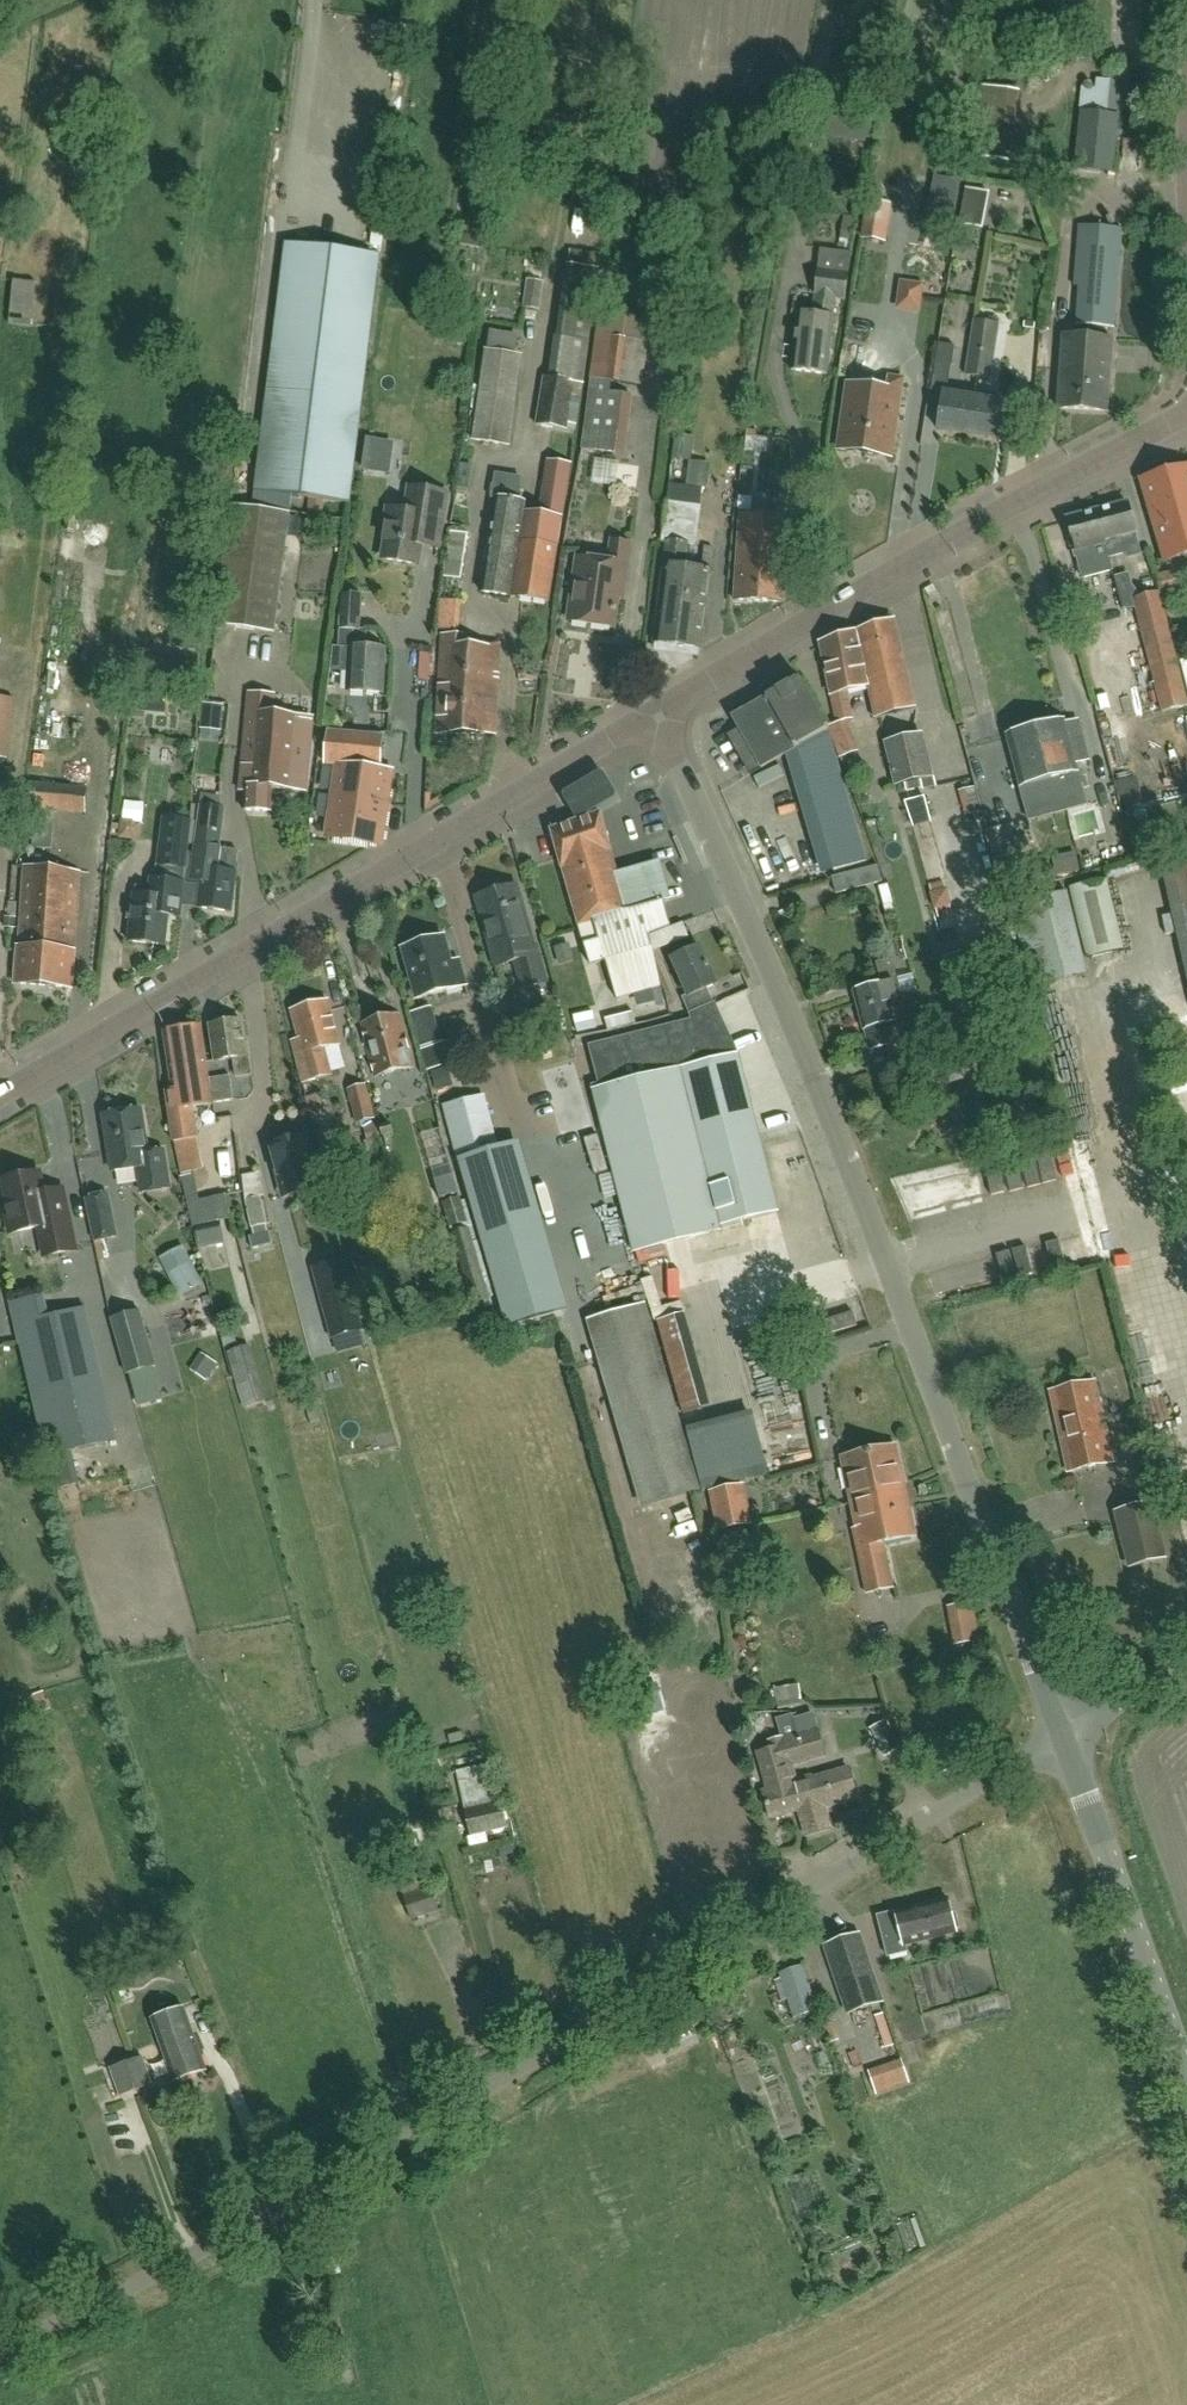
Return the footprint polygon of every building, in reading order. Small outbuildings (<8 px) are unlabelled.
[(1092,103),(1104,104),(1103,110),(1126,112),(1130,73),(1106,71),(1105,91),(1094,90),(1092,103)] [(985,86),(973,158),(1009,164),(1021,92),(985,86)] [(825,103),(823,116),(820,135),(869,143),(874,111),(825,103)] [(1074,169),(1114,173),(1120,115),(1080,110),(1074,169)] [(964,216),(984,220),(989,193),(969,189),(964,216)] [(892,204),(866,201),(861,238),(887,242),(892,204)] [(1073,287),(1080,287),(1094,289),(1092,308),(1116,310),(1123,229),(1118,229),(1078,225),(1073,287)] [(352,504),(370,354),(380,256),(285,244),(254,492),(352,504)] [(813,316),(798,314),(791,370),(828,374),(834,318),(833,318),(835,299),(846,301),(849,271),(851,253),(821,249),(815,296),(813,316)] [(590,341),(602,255),(573,250),(571,260),(570,260),(557,337),(590,341)] [(527,280),(523,307),(540,310),(544,282),(527,280)] [(917,289),(912,314),(931,317),(935,292),(917,289)] [(599,311),(596,335),(589,379),(590,379),(581,449),(625,454),(633,395),(611,392),(612,382),(643,386),(649,342),(648,342),(652,317),(628,313),(627,316),(599,311)] [(999,324),(974,320),(966,375),(990,379),(999,324)] [(536,425),(568,430),(568,427),(575,429),(584,384),(590,341),(557,337),(555,336),(550,377),(544,377),(536,425)] [(1113,340),(1063,336),(1058,407),(1108,411),(1113,340)] [(939,344),(937,358),(953,361),(955,347),(939,344)] [(516,354),(487,350),(486,350),(473,439),(509,445),(515,402),(509,401),(516,354)] [(885,391),(847,385),(838,450),(891,458),(902,380),(887,378),(885,391)] [(938,430),(969,434),(975,392),(963,390),(962,396),(948,394),(944,393),(938,430)] [(975,392),(969,434),(1000,439),(1006,402),(988,400),(989,394),(975,392)] [(567,505),(573,463),(547,459),(540,501),(542,501),(540,513),(524,510),(520,541),(519,541),(511,595),(549,601),(563,504),(567,505)] [(605,462),(604,489),(629,490),(630,463),(605,462)] [(1141,480),(1164,562),(1186,556),(1186,467),(1141,480)] [(519,541),(520,541),(524,510),(525,503),(518,502),(521,478),(496,474),(492,498),(495,498),(489,535),(505,538),(505,539),(519,541)] [(714,548),(705,547),(702,570),(687,568),(686,568),(689,545),(696,546),(701,506),(700,506),(702,489),(673,485),(671,502),(667,502),(662,542),(666,542),(653,642),(677,645),(701,648),(711,571),(712,571),(714,548)] [(383,558),(417,564),(420,544),(438,547),(447,493),(409,487),(405,511),(387,508),(384,532),(387,532),(383,558)] [(1098,512),(1108,553),(1109,557),(1126,553),(1128,558),(1141,554),(1128,504),(1098,512)] [(290,517),(257,513),(233,510),(219,626),(275,633),(290,517)] [(1109,557),(1108,553),(1098,512),(1068,520),(1071,531),(1066,532),(1070,548),(1075,547),(1083,579),(1113,571),(1109,557)] [(734,598),(760,600),(765,517),(739,516),(734,598)] [(765,517),(760,600),(785,602),(791,519),(765,517)] [(468,534),(463,534),(451,532),(447,559),(464,561),(468,534)] [(511,595),(519,541),(505,539),(505,538),(489,535),(481,591),(511,595)] [(569,621),(592,624),(614,627),(620,583),(624,583),(630,543),(612,540),(610,555),(614,555),(613,562),(600,560),(578,557),(569,621)] [(1125,609),(1126,608),(1135,608),(1162,712),(1186,706),(1186,695),(1160,592),(1139,598),(1134,599),(1133,594),(1122,597),(1125,609)] [(367,629),(356,629),(357,618),(361,619),(363,595),(342,593),(339,647),(350,648),(347,690),(383,692),(384,667),(388,664),(388,658),(385,654),(385,648),(366,647),(367,629)] [(894,622),(857,632),(868,686),(866,687),(876,719),(894,714),(895,716),(915,710),(894,622)] [(866,686),(866,687),(868,686),(857,632),(819,643),(831,696),(836,723),(846,720),(853,719),(847,692),(866,686)] [(495,735),(499,646),(484,645),(484,647),(463,646),(463,634),(442,633),(437,732),(495,735)] [(144,680),(196,687),(199,663),(147,656),(144,680)] [(768,697),(733,717),(740,729),(762,768),(786,754),(798,750),(833,871),(868,861),(829,730),(828,730),(800,679),(798,680),(768,697)] [(307,790),(312,735),(314,720),(273,716),(275,693),(249,691),(240,790),(245,791),(243,808),(269,811),(271,787),(307,790)] [(8,759),(15,699),(0,697),(0,758),(8,759)] [(221,730),(224,704),(204,701),(200,727),(221,730)] [(846,720),(836,723),(828,727),(839,759),(858,751),(846,720)] [(1065,725),(1064,722),(1046,726),(1057,769),(1052,771),(1048,758),(1038,761),(1042,773),(1046,772),(1049,780),(1052,779),(1054,785),(1059,783),(1061,792),(1055,794),(1060,812),(1086,805),(1075,763),(1086,760),(1076,722),(1065,725)] [(1057,769),(1046,726),(1041,728),(1038,724),(1032,726),(1030,730),(1006,737),(1028,820),(1060,812),(1055,794),(1061,792),(1059,783),(1054,785),(1052,779),(1049,780),(1046,772),(1042,773),(1038,761),(1048,758),(1052,771),(1057,769)] [(337,764),(326,837),(380,845),(391,771),(379,769),(384,738),(329,730),(325,762),(337,764)] [(903,785),(932,779),(922,733),(882,743),(892,788),(903,785)] [(562,794),(576,820),(618,797),(603,771),(562,794)] [(30,810),(34,810),(55,811),(86,814),(89,787),(32,782),(30,810)] [(195,852),(189,852),(188,851),(184,882),(190,882),(201,883),(198,907),(231,912),(236,872),(216,869),(224,808),(219,807),(220,797),(201,794),(194,846),(195,846),(195,852)] [(905,802),(912,823),(930,818),(925,798),(924,798),(924,797),(905,802)] [(651,943),(650,936),(649,930),(670,924),(653,865),(618,875),(601,813),(593,816),(643,988),(661,983),(651,943)] [(188,851),(189,852),(193,821),(193,820),(184,819),(163,816),(157,866),(156,878),(184,882),(188,851)] [(618,995),(643,988),(593,816),(552,831),(563,868),(579,923),(594,919),(599,936),(585,941),(591,961),(606,956),(618,995)] [(54,830),(33,829),(32,848),(53,849),(54,830)] [(1015,882),(1030,876),(1020,851),(1005,856),(1015,882)] [(1164,870),(1186,967),(1186,864),(1164,870)] [(880,871),(878,865),(832,877),(836,894),(888,880),(885,870),(880,871)] [(14,983),(43,986),(53,870),(24,867),(18,946),(17,946),(14,983)] [(53,870),(43,986),(72,988),(75,950),(74,950),(80,872),(53,870)] [(1107,882),(1072,890),(1089,959),(1124,949),(1107,882)] [(887,884),(878,887),(884,907),(893,904),(887,884)] [(182,906),(183,891),(154,888),(136,886),(135,893),(133,893),(128,940),(165,945),(168,914),(180,916),(182,906)] [(534,945),(517,886),(478,897),(498,965),(516,960),(524,988),(547,981),(536,945),(534,945)] [(1089,974),(1066,891),(1010,904),(1031,988),(1089,974)] [(437,934),(420,939),(421,943),(403,949),(418,999),(466,986),(460,966),(452,969),(443,937),(439,938),(437,934)] [(594,1093),(611,1158),(635,1252),(724,1230),(723,1225),(778,1211),(738,1054),(737,1054),(720,1018),(722,1017),(716,1003),(714,1004),(707,989),(717,984),(700,947),(673,959),(690,996),(684,997),(691,1013),(690,1014),(692,1020),(590,1045),(600,1084),(593,1086),(594,1093)] [(975,948),(943,958),(957,1004),(989,994),(975,948)] [(853,992),(858,1009),(890,1000),(891,1002),(902,998),(892,959),(876,963),(882,984),(853,992)] [(890,1000),(858,1009),(864,1031),(865,1031),(870,1050),(889,1044),(884,1025),(895,1022),(895,1021),(916,1015),(911,996),(902,998),(891,1002),(890,1000)] [(341,1045),(329,1001),(292,1011),(303,1054),(296,1056),(304,1084),(333,1076),(326,1049),(341,1045)] [(420,1013),(432,1051),(455,1043),(443,1006),(420,1013)] [(644,1010),(615,1015),(618,1029),(647,1025),(644,1010)] [(363,1025),(376,1075),(413,1066),(400,1016),(363,1025)] [(244,1040),(242,1020),(226,1023),(226,1020),(215,1021),(215,1024),(210,1024),(216,1061),(234,1059),(237,1077),(252,1075),(247,1039),(244,1040)] [(200,1026),(164,1032),(173,1090),(165,1091),(173,1142),(175,1141),(181,1173),(193,1171),(198,1171),(193,1138),(199,1137),(194,1107),(212,1104),(212,1103),(208,1078),(200,1026)] [(904,1040),(911,1064),(927,1059),(920,1036),(904,1040)] [(933,1057),(927,1059),(911,1064),(915,1079),(939,1071),(933,1057)] [(208,1078),(212,1103),(234,1100),(230,1075),(208,1078)] [(365,1084),(347,1089),(357,1124),(375,1119),(365,1084)] [(324,1114),(319,1094),(306,1098),(311,1118),(324,1114)] [(485,1095),(444,1106),(457,1156),(498,1146),(485,1095)] [(433,1134),(449,1130),(442,1100),(426,1104),(433,1134)] [(169,1188),(163,1150),(147,1153),(140,1110),(103,1116),(112,1173),(137,1169),(141,1193),(169,1188)] [(238,1134),(216,1136),(220,1193),(242,1192),(238,1134)] [(806,1135),(792,1138),(795,1153),(810,1150),(806,1135)] [(305,1136),(271,1145),(285,1195),(319,1186),(305,1136)] [(344,1140),(320,1147),(326,1169),(350,1162),(344,1140)] [(590,1144),(574,1149),(578,1163),(594,1158),(590,1144)] [(508,1145),(460,1159),(509,1325),(566,1308),(531,1189),(522,1192),(508,1145)] [(810,1219),(837,1211),(829,1183),(827,1183),(821,1164),(795,1172),(810,1219)] [(4,1210),(9,1233),(37,1227),(43,1256),(75,1250),(62,1190),(44,1193),(39,1173),(35,1174),(33,1171),(21,1174),(20,1177),(2,1181),(8,1209),(4,1210)] [(193,1171),(181,1173),(187,1203),(198,1201),(193,1171)] [(242,1176),(246,1200),(245,1200),(251,1228),(252,1228),(253,1235),(249,1236),(252,1249),(273,1244),(269,1231),(268,1231),(267,1224),(261,1197),(265,1196),(260,1172),(242,1176)] [(115,1237),(107,1196),(86,1200),(94,1241),(115,1237)] [(450,1227),(467,1222),(459,1197),(443,1202),(450,1227)] [(238,1199),(202,1199),(202,1218),(237,1219),(238,1199)] [(814,1219),(822,1266),(844,1262),(839,1236),(842,1235),(838,1215),(814,1219)] [(200,1249),(224,1244),(219,1222),(195,1227),(200,1249)] [(469,1230),(452,1235),(473,1304),(490,1299),(469,1230)] [(1072,1235),(1018,1250),(1027,1285),(1081,1271),(1072,1235)] [(653,1266),(679,1259),(676,1247),(649,1253),(653,1266)] [(166,1270),(180,1296),(202,1285),(188,1258),(166,1270)] [(345,1260),(312,1269),(322,1310),(330,1341),(363,1333),(358,1310),(345,1260)] [(671,1300),(692,1296),(687,1275),(666,1279),(671,1300)] [(45,1459),(53,1491),(58,1490),(67,1488),(77,1485),(80,1485),(72,1451),(117,1440),(104,1382),(86,1307),(49,1315),(44,1294),(9,1303),(45,1459)] [(646,1302),(587,1320),(641,1507),(701,1490),(646,1302)] [(124,1374),(152,1366),(137,1311),(109,1319),(124,1374)] [(689,1413),(721,1406),(700,1311),(668,1317),(689,1413)] [(845,1317),(849,1335),(874,1329),(870,1311),(845,1317)] [(730,1342),(736,1364),(746,1361),(740,1339),(730,1342)] [(226,1353),(236,1386),(243,1409),(267,1401),(260,1379),(251,1346),(226,1353)] [(216,1358),(208,1375),(221,1381),(229,1364),(216,1358)] [(753,1370),(758,1390),(786,1383),(782,1364),(753,1370)] [(1112,1462),(1094,1382),(1050,1392),(1068,1472),(1112,1462)] [(803,1412),(811,1444),(822,1442),(814,1409),(803,1412)] [(845,1458),(854,1502),(890,1496),(890,1498),(905,1495),(894,1446),(845,1458)] [(744,1484),(710,1491),(718,1531),(752,1524),(744,1484)] [(890,1496),(854,1502),(860,1529),(855,1530),(869,1593),(893,1588),(883,1542),(913,1536),(905,1495),(890,1498),(890,1496)] [(1169,1558),(1154,1501),(1114,1512),(1128,1569),(1169,1558)] [(688,1554),(708,1551),(702,1506),(682,1508),(688,1554)] [(973,1602),(948,1607),(954,1645),(980,1640),(973,1602)] [(644,1679),(648,1706),(659,1705),(656,1678),(644,1679)] [(770,1818),(795,1811),(799,1810),(806,1835),(831,1828),(825,1807),(836,1804),(835,1799),(856,1793),(849,1769),(810,1780),(809,1776),(797,1780),(792,1763),(824,1753),(822,1745),(817,1728),(818,1727),(814,1716),(795,1722),(793,1714),(776,1719),(777,1721),(778,1726),(781,1736),(763,1742),(766,1751),(758,1754),(769,1791),(763,1793),(770,1818)] [(886,1720),(870,1728),(885,1757),(901,1748),(886,1720)] [(461,1792),(465,1809),(464,1809),(470,1836),(508,1828),(501,1801),(496,1776),(492,1777),(489,1763),(456,1771),(461,1792)] [(395,1870),(403,1895),(411,1920),(439,1911),(432,1886),(424,1862),(395,1870)] [(948,1898),(878,1916),(889,1957),(907,1952),(906,1946),(956,1933),(955,1928),(959,1927),(955,1914),(952,1914),(948,1898)] [(848,2014),(882,2002),(859,1934),(825,1946),(848,2014)] [(816,2005),(813,1997),(803,1965),(779,1974),(790,2005),(793,2004),(796,2012),(816,2005)] [(207,2070),(184,2008),(152,2020),(174,2081),(207,2070)] [(119,2097),(153,2085),(143,2056),(110,2068),(119,2097)] [(901,2059),(891,2063),(900,2086),(910,2083),(901,2059)] [(344,2271),(339,2256),(327,2259),(332,2275),(344,2271)]
